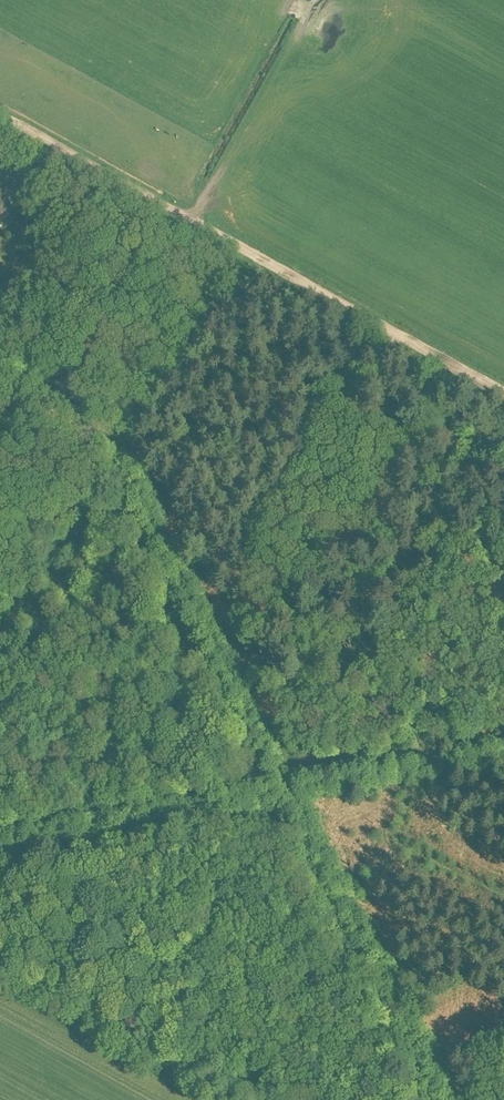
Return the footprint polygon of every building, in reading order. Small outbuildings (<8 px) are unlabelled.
[(38,143),(35,148),(48,155),(51,150),(38,143)]
